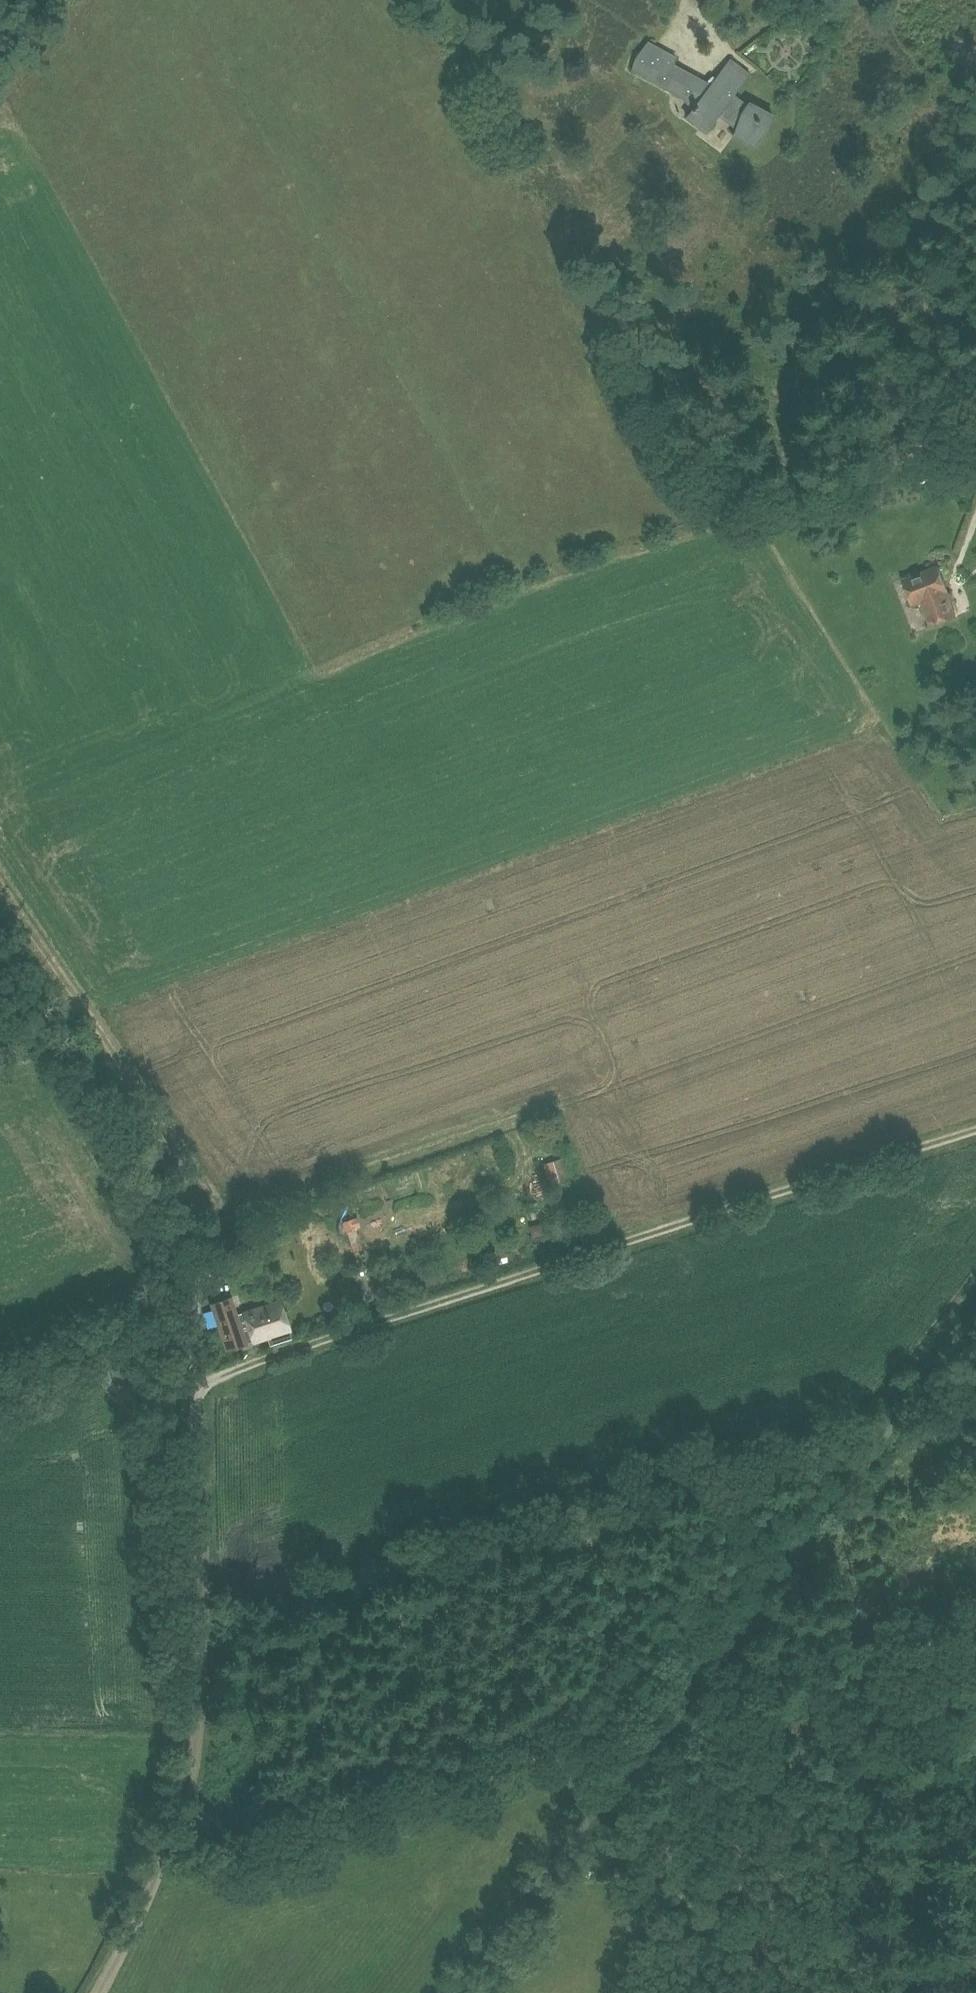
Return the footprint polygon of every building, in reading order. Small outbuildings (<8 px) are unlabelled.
[(704,92),(685,116),(705,131),(718,114),(735,127),(733,134),(754,145),(767,126),(771,114),(748,101),(746,104),(733,94),(748,74),(729,59),(710,84),(673,63),(675,56),(647,41),(635,57),(631,69),(680,95),(694,84),(704,92)] [(946,591),(936,565),(902,578),(912,604),(921,600),(930,624),(954,615),(945,591),(946,591)] [(543,1163),(550,1184),(567,1179),(560,1158),(543,1163)] [(233,1296),(211,1303),(227,1350),(248,1343),(233,1296)] [(279,1301),(245,1312),(254,1340),(267,1336),(270,1345),(291,1338),(279,1301)]
